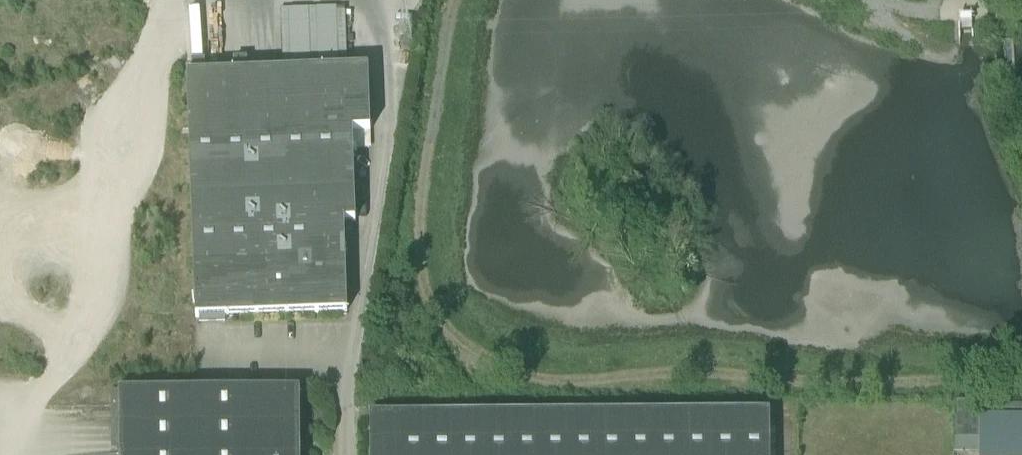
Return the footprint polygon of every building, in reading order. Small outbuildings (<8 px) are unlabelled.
[(313,60),(311,8),(280,9),(281,61),(313,60)] [(370,150),(369,134),(371,133),(369,72),(188,78),(197,320),(348,315),(345,225),(356,224),(354,151),(370,150)] [(300,393),(120,394),(121,454),(301,454),(300,393)] [(770,417),(371,419),(371,454),(771,454),(770,417)] [(981,419),(981,454),(1021,454),(1021,420),(981,419)]
